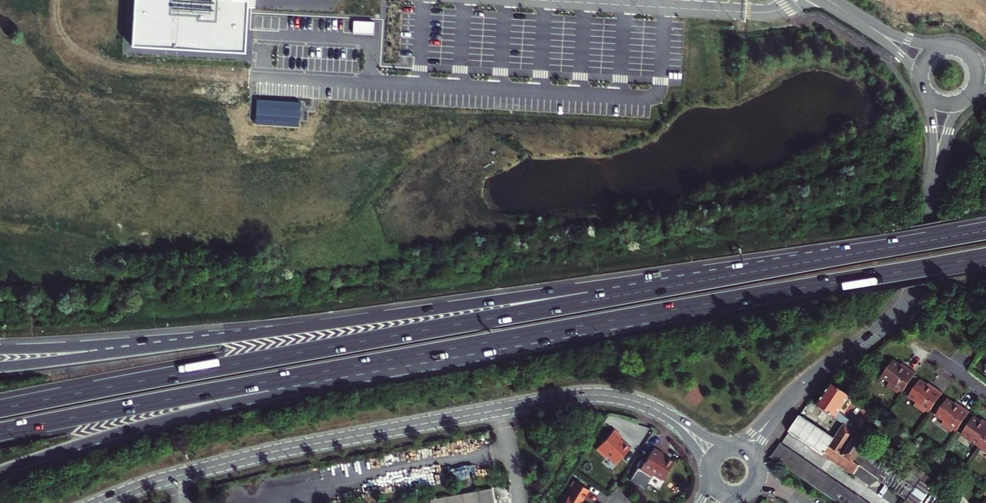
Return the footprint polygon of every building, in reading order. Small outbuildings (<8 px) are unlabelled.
[(132,46),(244,52),(247,0),(134,0),(132,46)] [(903,392),(916,373),(907,367),(906,369),(900,365),(893,360),(882,377),(889,382),(887,386),(897,393),(899,392),(900,389),(903,392)] [(930,411),(943,393),(934,387),(933,389),(920,380),(908,396),(916,402),(914,406),(924,413),(925,411),(927,409),(930,411)] [(840,412),(851,395),(832,383),(818,403),(850,426),(842,437),(852,443),(858,434),(860,431),(857,429),(858,427),(855,425),(857,423),(840,412)] [(957,430),(970,412),(961,406),(960,407),(954,404),(947,399),(935,415),(943,421),(941,424),(951,432),(953,430),(954,428),(957,430)] [(789,431),(870,485),(881,480),(912,500),(917,502),(926,502),(937,487),(903,464),(858,434),(852,443),(842,437),(839,441),(801,415),(789,431)] [(985,441),(985,421),(982,419),(981,421),(974,416),(961,434),(981,448),(985,441)] [(608,455),(617,464),(631,448),(620,438),(621,436),(614,429),(596,449),(605,458),(608,455)] [(771,457),(775,460),(838,502),(869,502),(857,495),(854,499),(844,492),(847,488),(780,444),(771,457)] [(654,474),(662,479),(673,462),(661,455),(663,453),(654,447),(640,469),(638,468),(630,480),(640,486),(640,485),(644,488),(647,484),(648,484),(654,474)] [(903,464),(937,487),(941,481),(907,459),(903,464)] [(581,501),(588,489),(575,481),(571,488),(571,489),(563,502),(581,502),(581,501)]
